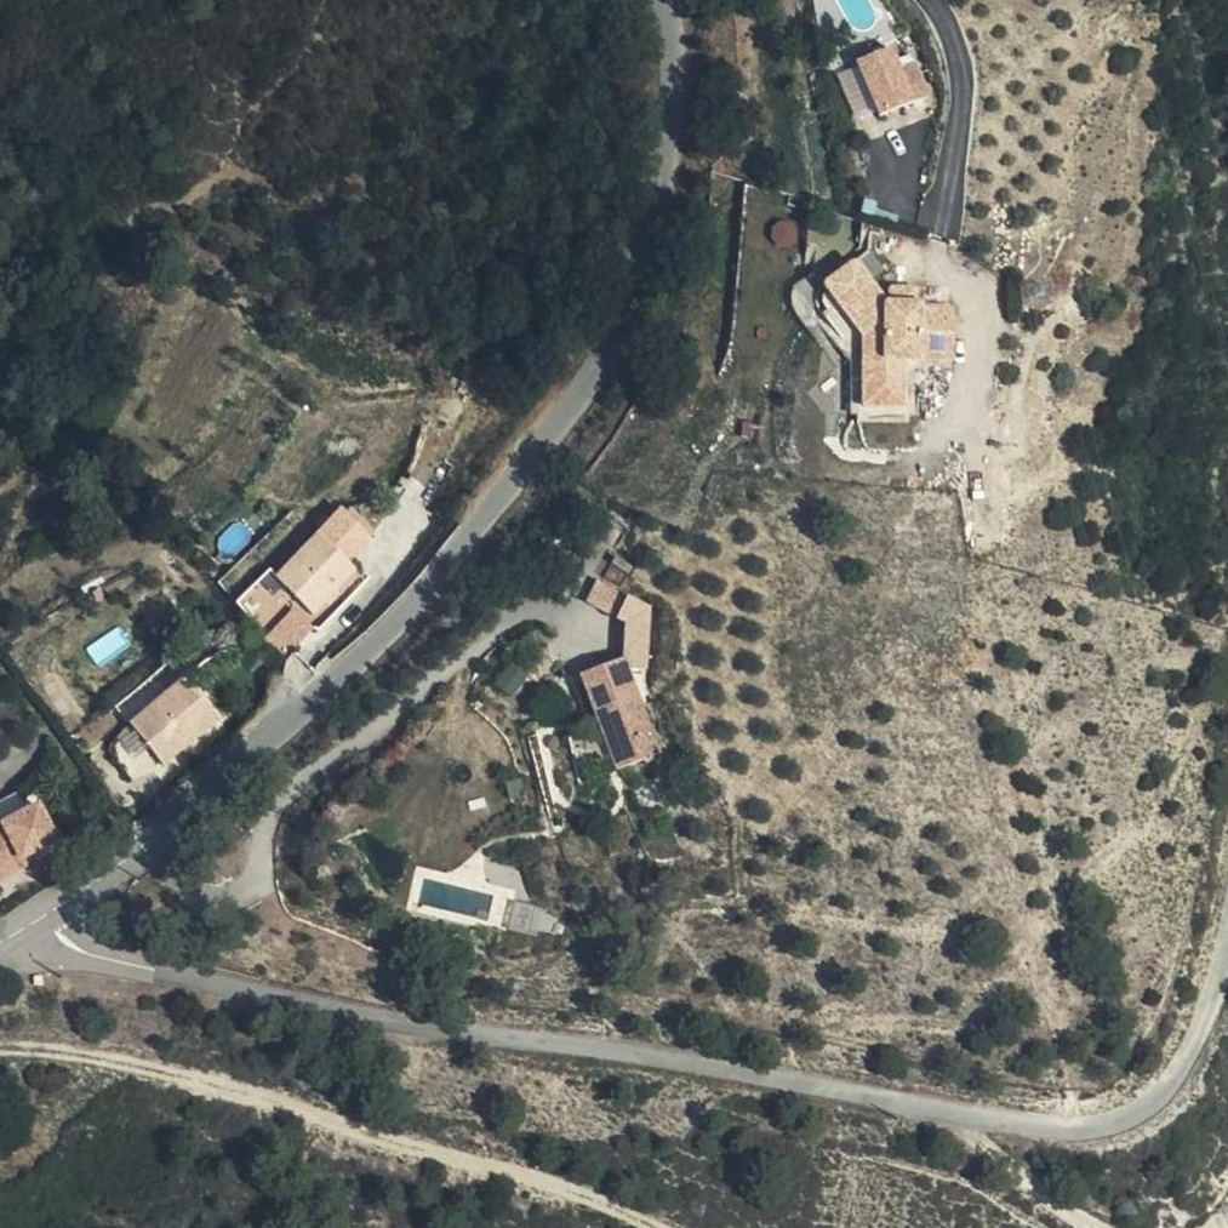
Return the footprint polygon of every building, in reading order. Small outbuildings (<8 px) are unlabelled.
[(889,118),(942,100),(929,63),(909,70),(904,54),(869,64),(889,118)] [(855,65),(837,72),(854,114),(872,107),(855,65)] [(839,308),(868,285),(854,267),(825,290),(839,308)] [(953,364),(954,311),(921,312),(921,309),(915,309),(891,308),(886,308),(868,285),(839,308),(864,340),(863,410),(903,411),(904,363),(953,364)] [(891,308),(915,309),(915,294),(891,293),(891,308)] [(320,534),(352,566),(369,549),(337,517),(320,534)] [(313,618),(358,572),(352,566),(320,534),(274,580),(313,618)] [(234,597),(282,561),(267,541),(219,578),(234,597)] [(615,616),(626,595),(592,578),(582,597),(615,616)] [(652,608),(626,595),(615,616),(628,624),(624,658),(647,661),(652,608)] [(653,754),(617,660),(572,679),(609,772),(653,754)] [(215,726),(184,682),(126,725),(159,768),(215,726)] [(40,828),(64,816),(45,780),(9,798),(7,793),(0,797),(0,850),(40,828)] [(0,850),(0,852),(3,858),(44,836),(40,828),(0,850)]
